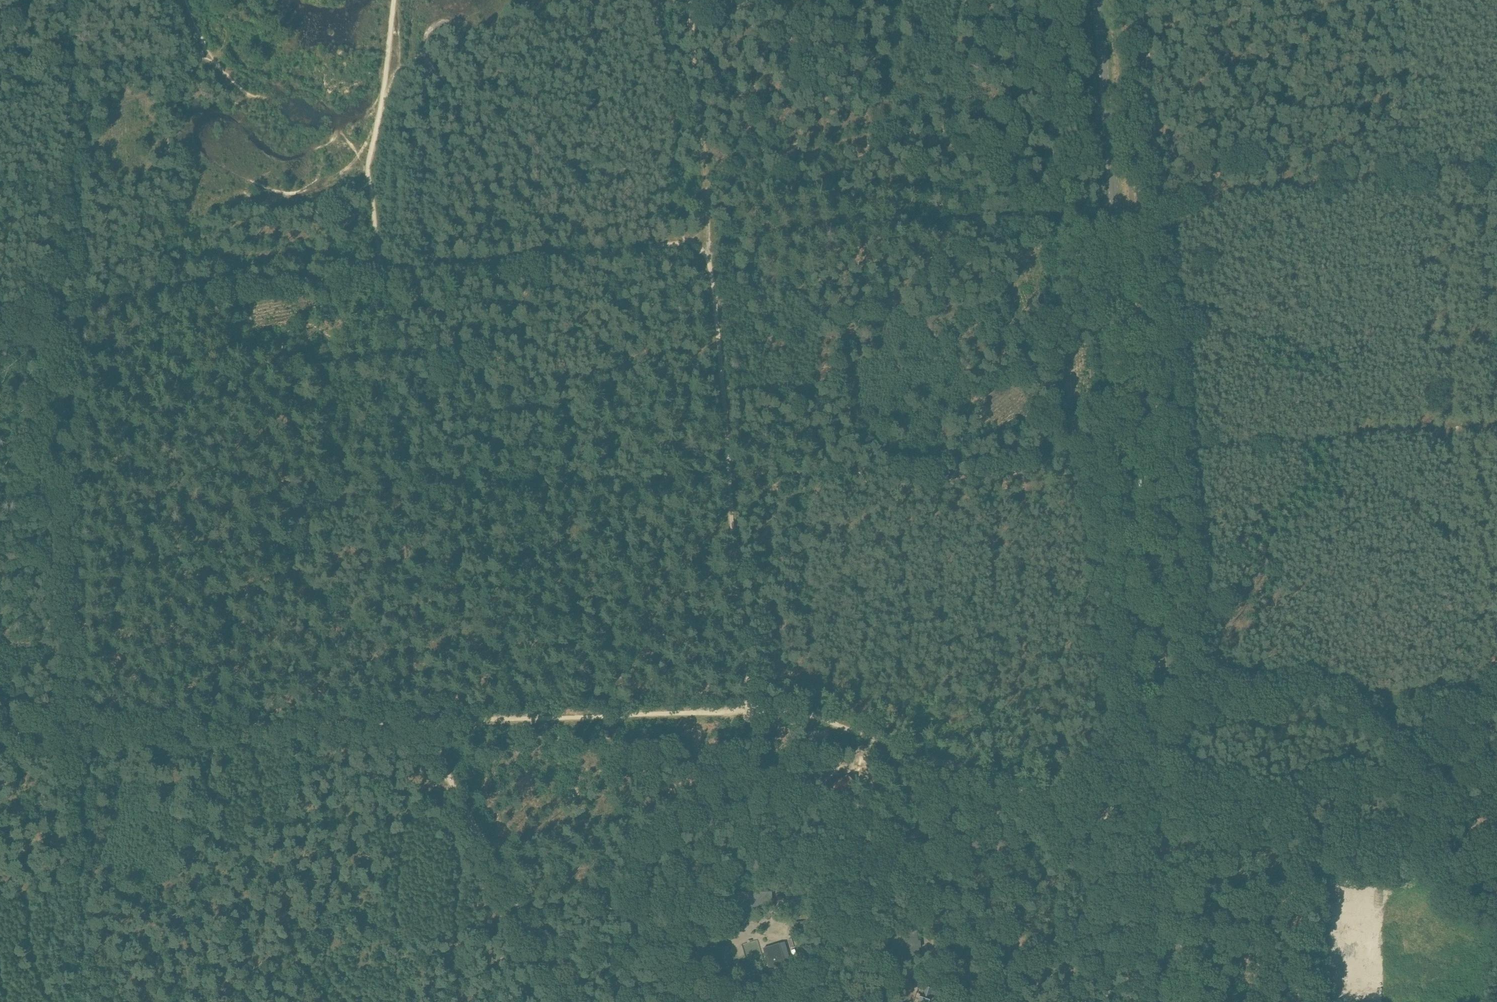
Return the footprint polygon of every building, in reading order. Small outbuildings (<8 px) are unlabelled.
[(599,777),(599,768),(579,768),(579,769),(579,777),(598,777),(599,777)] [(604,801),(604,782),(602,782),(590,782),(590,787),(594,787),(594,801),(602,801),(604,801)] [(586,804),(586,785),(585,785),(577,785),(577,804),(585,804),(586,804)] [(812,789),(801,797),(807,806),(825,793),(821,787),(814,791),(812,789)] [(1077,837),(1075,842),(1084,846),(1085,841),(1077,837)] [(803,922),(793,923),(794,933),(804,932),(803,922)] [(887,950),(885,966),(910,969),(914,934),(905,933),(904,942),(888,941),(888,944),(886,944),(885,950),(887,950)] [(784,966),(777,944),(764,948),(770,970),(784,966)] [(918,995),(912,993),(910,1000),(910,1001),(916,1001),(918,995)]
